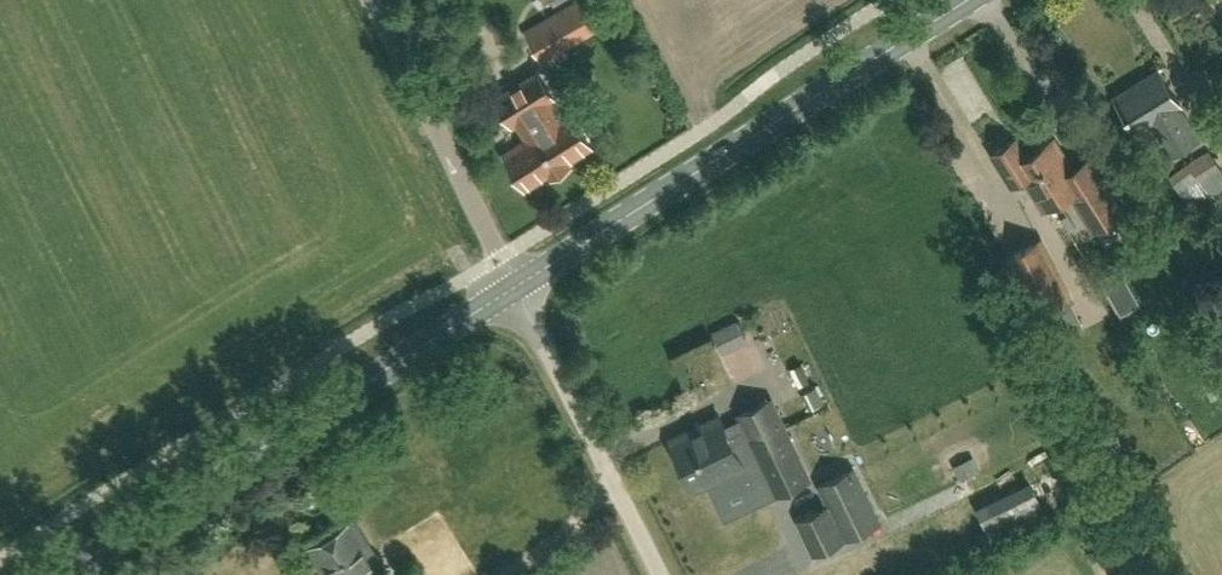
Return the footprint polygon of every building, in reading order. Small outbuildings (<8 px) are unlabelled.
[(600,28),(583,0),(578,0),(536,24),(529,13),(525,15),(516,0),(498,0),(475,14),(496,50),(525,31),(543,62),(600,28)] [(567,0),(543,0),(548,10),(567,0)] [(1172,153),(1198,137),(1180,109),(1182,108),(1158,70),(1115,97),(1136,131),(1151,122),(1172,153)] [(554,98),(544,81),(538,72),(496,98),(512,124),(517,121),(527,139),(504,154),(525,188),(549,173),(551,177),(561,172),(570,166),(567,162),(591,147),(570,113),(561,118),(550,101),(554,98)] [(1043,208),(1069,191),(1094,230),(1123,211),(1089,159),(1073,169),(1053,139),(1027,156),(1016,138),(993,153),(1013,185),(1023,178),(1043,208)] [(1208,194),(1221,185),(1221,172),(1208,151),(1170,176),(1189,206),(1208,194)] [(1040,241),(1010,257),(1040,314),(1070,299),(1040,241)] [(1118,267),(1099,277),(1119,312),(1137,302),(1118,267)] [(776,495),(809,479),(771,401),(738,416),(748,436),(732,444),(719,416),(669,441),(692,490),(744,465),(743,463),(757,457),(776,495)] [(833,557),(842,574),(844,574),(880,557),(894,551),(885,533),(871,539),(852,548),(847,537),(878,522),(851,466),(814,484),(824,504),(793,519),(811,555),(831,545),(836,556),(833,557)] [(382,572),(351,522),(303,552),(317,574),(377,574),(382,572)]
